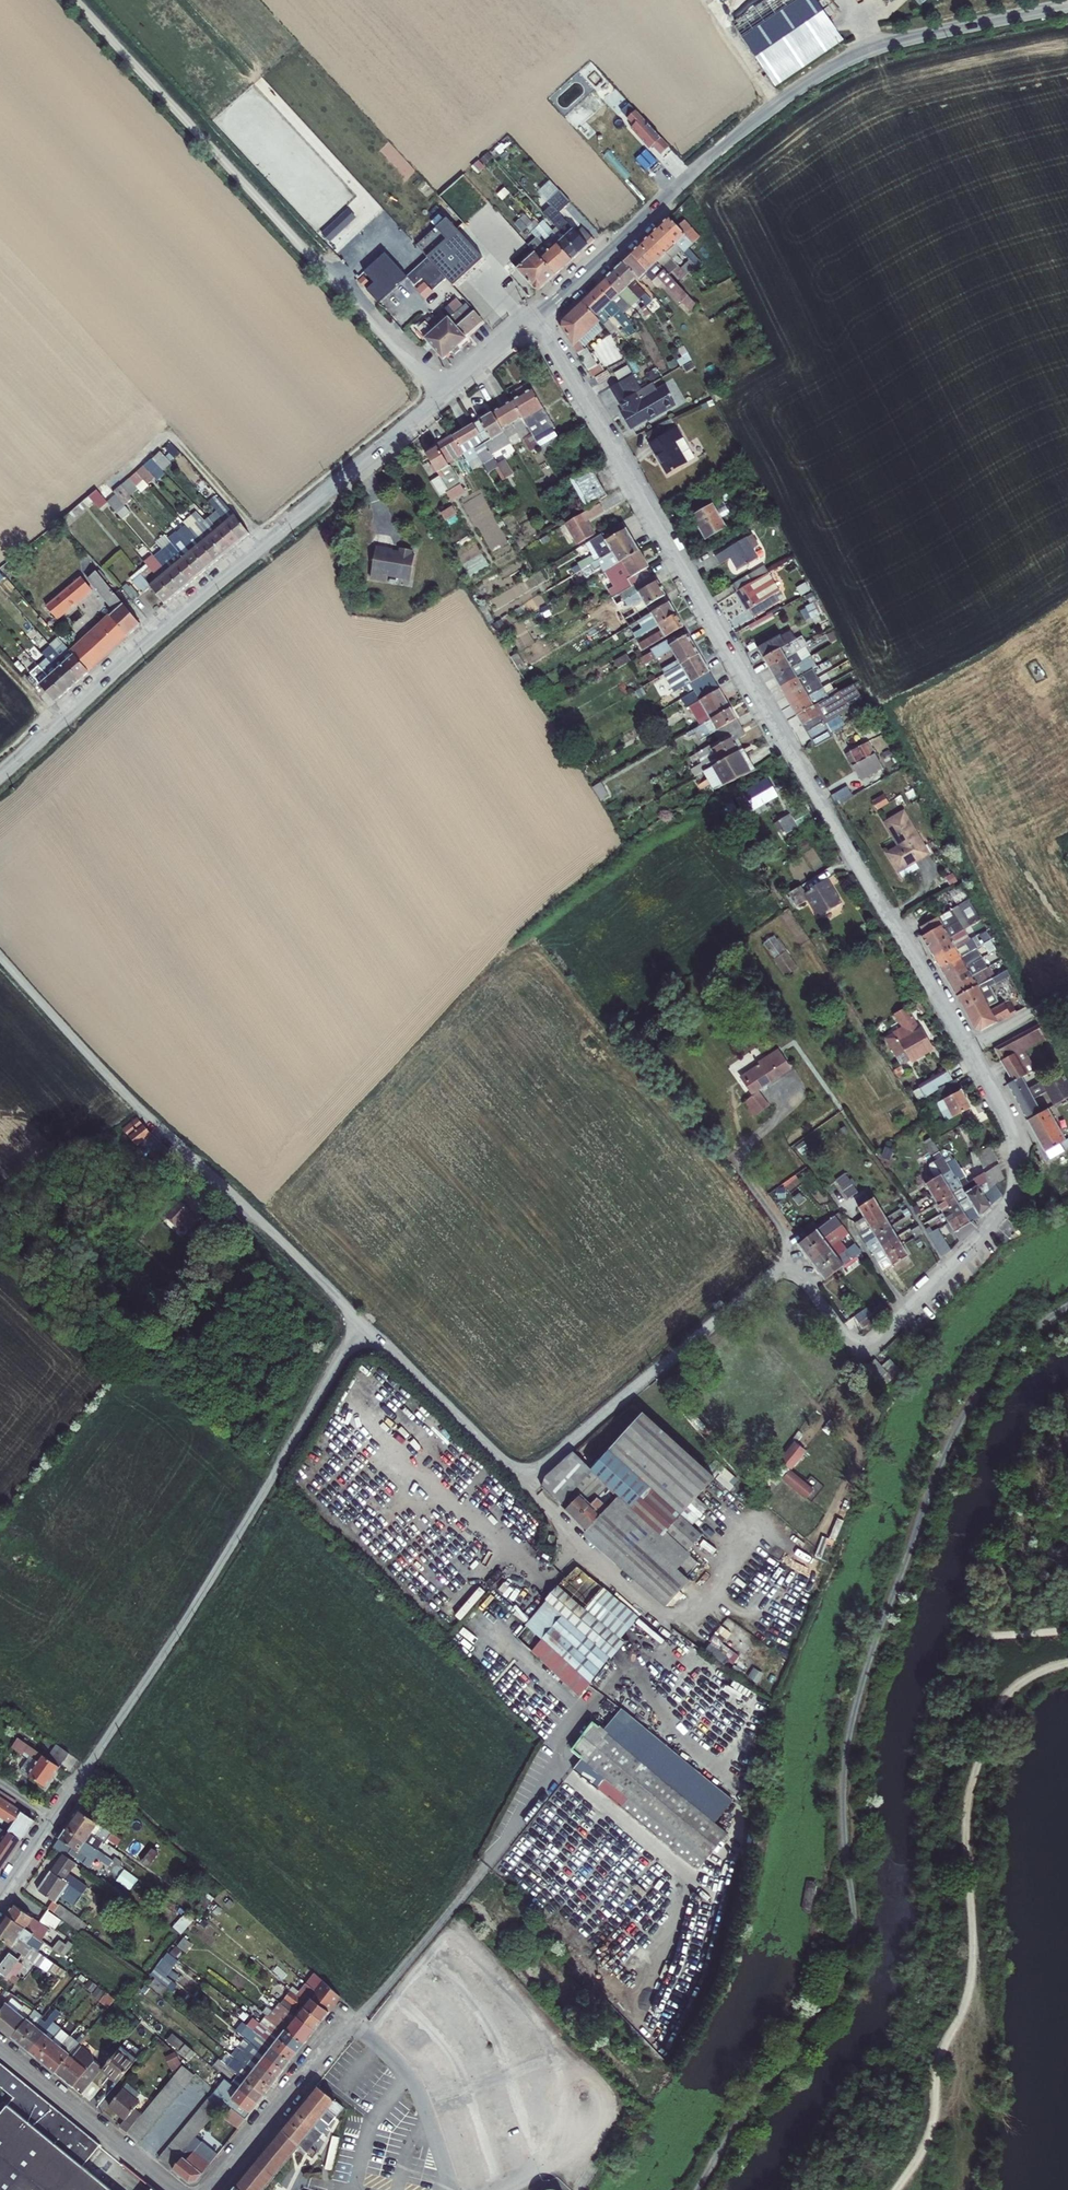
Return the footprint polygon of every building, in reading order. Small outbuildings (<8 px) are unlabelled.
[(731,22),(775,86),(843,40),(816,0),(763,0),(731,22)] [(657,158),(670,145),(643,117),(636,124),(647,136),(642,141),(657,158)] [(492,156),(488,152),(480,159),(484,164),(492,156)] [(471,166),(479,173),(486,167),(478,160),(471,166)] [(498,194),(503,199),(509,193),(504,188),(498,194)] [(564,236),(573,228),(558,213),(570,201),(560,190),(548,202),(551,205),(543,212),(556,226),(564,236)] [(633,195),(618,196),(619,207),(634,207),(633,195)] [(321,232),(330,242),(357,217),(348,208),(321,232)] [(543,245),(548,251),(556,243),(539,224),(535,219),(532,222),(525,214),(520,219),(543,245)] [(685,235),(677,226),(669,217),(658,227),(675,245),(676,244),(685,235)] [(677,226),(685,235),(676,244),(681,250),(684,252),(700,236),(685,219),(677,226)] [(539,224),(556,243),(564,236),(556,226),(552,230),(543,220),(539,224)] [(429,261),(456,289),(485,262),(448,222),(437,233),(447,244),(429,261)] [(576,232),(587,245),(594,239),(582,227),(576,232)] [(666,253),(675,245),(658,227),(648,237),(665,254),(666,253)] [(564,236),(579,252),(587,245),(576,232),(573,228),(564,236)] [(556,243),(571,259),(579,252),(564,236),(556,243)] [(656,263),(665,254),(648,237),(639,245),(656,263)] [(548,251),(563,267),(571,259),(556,243),(548,251)] [(676,255),(681,250),(676,244),(675,245),(666,253),(677,265),(682,261),(676,255)] [(540,257),(548,251),(543,245),(535,252),(540,257)] [(639,279),(645,273),(656,263),(639,245),(623,261),(636,276),(639,279)] [(540,257),(554,274),(563,267),(548,251),(540,257)] [(367,288),(380,302),(408,277),(385,252),(362,271),(373,283),(367,288)] [(535,252),(516,269),(535,289),(539,289),(554,274),(540,257),(535,252)] [(665,254),(656,263),(669,275),(673,271),(681,280),(687,275),(680,268),(677,265),(666,253),(665,254)] [(696,255),(690,260),(696,266),(699,268),(703,264),(696,255)] [(689,259),(680,268),(687,275),(696,266),(690,260),(689,259)] [(636,276),(623,261),(613,270),(627,285),(633,279),(636,276)] [(657,276),(663,282),(692,312),(698,306),(669,275),(656,263),(645,273),(652,281),(657,276)] [(604,278),(619,293),(627,286),(627,285),(613,270),(604,278)] [(363,274),(356,281),(364,289),(371,282),(363,274)] [(652,281),(658,287),(663,282),(657,276),(652,281)] [(616,296),(618,294),(619,293),(604,278),(596,286),(611,301),(611,300),(616,296)] [(627,285),(627,286),(639,298),(645,305),(641,309),(645,316),(650,313),(646,306),(652,300),(633,279),(627,285)] [(416,288),(424,298),(433,291),(424,281),(416,288)] [(581,301),(595,315),(602,309),(611,301),(596,286),(581,301)] [(639,298),(627,286),(619,293),(618,294),(631,306),(639,298)] [(616,296),(611,300),(620,310),(623,314),(628,309),(616,296)] [(451,320),(456,326),(474,310),(466,304),(463,306),(455,297),(447,307),(455,317),(451,320)] [(611,300),(611,301),(602,309),(611,317),(611,318),(616,314),(620,310),(611,300)] [(561,326),(573,345),(578,340),(599,321),(600,320),(595,315),(581,301),(561,319),(561,326)] [(448,317),(451,320),(455,317),(447,307),(417,332),(423,339),(424,338),(448,317)] [(600,320),(599,321),(603,324),(611,317),(602,309),(595,315),(600,320)] [(456,326),(464,336),(482,320),(474,310),(456,326)] [(623,314),(620,310),(616,314),(624,322),(628,318),(623,314)] [(634,314),(628,318),(633,324),(638,320),(635,317),(635,316),(634,314)] [(448,317),(424,338),(442,358),(466,338),(464,336),(456,326),(451,320),(448,317)] [(584,348),(578,340),(573,345),(572,346),(578,355),(592,376),(604,369),(600,363),(597,364),(586,347),(584,348)] [(678,352),(673,355),(680,367),(682,365),(686,371),(694,366),(691,361),(692,360),(683,345),(677,349),(678,352)] [(666,359),(669,365),(675,361),(672,356),(666,359)] [(627,365),(614,373),(619,381),(632,373),(627,365)] [(654,368),(645,373),(649,381),(658,376),(654,368)] [(595,377),(599,383),(611,375),(607,370),(595,377)] [(610,388),(613,394),(616,391),(632,379),(632,375),(610,388)] [(616,391),(613,394),(622,410),(619,412),(630,430),(647,420),(648,422),(676,405),(663,384),(656,389),(652,383),(641,389),(632,375),(632,379),(616,391)] [(539,447),(556,437),(552,430),(555,429),(532,390),(512,403),(539,447)] [(698,398),(701,404),(709,400),(706,394),(698,398)] [(705,408),(713,404),(711,400),(703,404),(705,408)] [(539,447),(512,403),(493,414),(508,440),(512,447),(520,442),(516,435),(524,430),(525,433),(521,436),(530,452),(539,447)] [(493,414),(474,426),(485,445),(500,436),(503,442),(508,440),(493,414)] [(485,445),(474,426),(453,438),(464,456),(469,464),(479,458),(483,466),(484,465),(488,472),(498,466),(485,445)] [(646,433),(650,440),(662,433),(658,426),(646,433)] [(677,426),(648,443),(667,474),(688,463),(676,441),(684,437),(677,426)] [(556,437),(539,447),(544,455),(561,445),(556,437)] [(676,441),(688,463),(696,456),(684,437),(676,441)] [(464,456),(453,438),(426,455),(440,477),(439,477),(449,492),(446,494),(452,502),(466,493),(461,485),(462,484),(450,464),(464,456)] [(541,456),(534,460),(546,482),(553,478),(541,456)] [(157,479),(165,472),(154,461),(147,467),(157,479)] [(506,462),(498,466),(506,480),(514,476),(506,462)] [(591,468),(568,482),(584,510),(607,496),(591,468)] [(150,487),(138,474),(130,481),(142,494),(150,487)] [(464,478),(469,491),(478,488),(473,474),(464,478)] [(196,488),(184,476),(178,482),(189,494),(196,488)] [(449,492),(439,477),(430,483),(439,498),(446,494),(449,492)] [(142,494),(130,481),(122,488),(132,498),(134,501),(142,494)] [(706,507),(712,503),(726,527),(738,519),(733,511),(734,510),(735,510),(736,509),(736,508),(736,507),(724,485),(701,499),(706,507)] [(122,488),(115,495),(124,505),(132,498),(122,488)] [(477,491),(458,503),(494,558),(513,546),(477,491)] [(115,495),(106,503),(109,506),(117,515),(126,507),(124,505),(115,495)] [(90,500),(81,507),(87,513),(95,506),(90,500)] [(706,507),(692,515),(706,539),(726,527),(712,503),(706,507)] [(585,512),(559,528),(564,536),(571,532),(578,546),(594,536),(586,522),(603,512),(598,504),(585,512)] [(112,524),(120,517),(117,515),(109,506),(101,513),(112,524)] [(210,520),(235,550),(245,542),(220,512),(215,507),(213,509),(210,506),(203,513),(210,520)] [(81,507),(55,529),(61,536),(87,513),(81,507)] [(453,508),(441,515),(446,523),(458,516),(453,508)] [(187,527),(219,563),(227,556),(202,527),(201,529),(192,519),(186,525),(187,527)] [(202,527),(227,556),(235,550),(210,520),(202,527)] [(601,559),(633,540),(623,522),(591,542),(601,559)] [(186,542),(211,570),(219,563),(187,527),(186,525),(185,525),(178,532),(179,534),(180,535),(186,542)] [(559,528),(556,530),(560,538),(564,536),(559,528)] [(544,548),(560,538),(556,530),(539,540),(544,548)] [(178,548),(202,577),(211,570),(186,542),(180,535),(172,542),(178,548)] [(747,537),(715,555),(720,564),(730,557),(737,569),(758,557),(747,537)] [(467,576),(487,563),(473,540),(453,552),(467,576)] [(618,564),(640,551),(633,540),(601,559),(594,563),(591,565),(594,571),(600,568),(604,572),(618,564)] [(169,555),(194,584),(202,577),(178,548),(172,542),(172,541),(164,548),(169,555)] [(644,563),(646,562),(640,551),(618,564),(632,587),(652,576),(648,569),(644,563)] [(169,555),(161,562),(186,591),(194,584),(169,555)] [(413,586),(416,561),(412,561),(412,557),(400,556),(400,560),(393,559),(393,557),(376,555),(373,588),(390,589),(390,584),(413,586)] [(591,565),(594,563),(591,557),(578,564),(581,571),(591,565)] [(161,562),(153,569),(177,598),(186,591),(161,562)] [(732,583),(737,590),(751,582),(760,576),(768,571),(764,564),(732,583)] [(153,569),(144,577),(169,605),(177,598),(153,569)] [(756,590),(762,599),(779,590),(768,571),(760,576),(765,585),(756,590)] [(641,619),(669,602),(653,575),(652,576),(632,587),(612,598),(619,609),(626,605),(628,608),(634,605),(638,612),(625,620),(629,626),(641,619)] [(760,576),(751,582),(756,590),(765,585),(760,576)] [(144,577),(128,591),(138,601),(145,595),(160,612),(169,605),(144,577)] [(69,663),(83,680),(137,632),(136,631),(141,626),(128,611),(123,616),(92,580),(84,588),(111,620),(66,661),(69,663)] [(801,595),(811,590),(806,581),(796,587),(801,595)] [(737,590),(736,591),(746,609),(761,601),(762,600),(762,599),(756,590),(751,582),(737,590)] [(86,597),(81,591),(77,587),(42,617),(44,621),(50,627),(86,597)] [(760,602),(764,608),(783,598),(779,590),(762,599),(762,600),(761,601),(760,602)] [(812,592),(806,595),(810,603),(804,606),(811,619),(819,614),(813,602),(816,600),(812,592)] [(137,602),(129,594),(124,598),(131,607),(137,602)] [(659,626),(677,615),(669,602),(641,619),(645,626),(638,631),(641,636),(659,626)] [(751,616),(764,608),(760,602),(748,610),(751,616)] [(488,611),(483,614),(489,624),(494,622),(488,611)] [(751,630),(773,619),(770,613),(748,623),(751,630)] [(662,641),(684,627),(677,615),(659,626),(662,631),(639,644),(643,651),(662,641)] [(821,627),(829,626),(827,616),(820,617),(821,627)] [(763,657),(780,647),(795,639),(790,630),(758,647),(763,657)] [(41,652),(48,646),(37,631),(29,637),(41,652)] [(829,644),(837,641),(834,631),(826,633),(829,644)] [(58,638),(53,632),(46,638),(51,644),(58,638)] [(679,662),(662,672),(664,675),(699,655),(688,635),(671,645),(669,643),(641,660),(644,666),(672,650),(679,662)] [(795,639),(780,647),(786,657),(796,651),(807,645),(802,635),(795,639)] [(807,646),(811,653),(827,643),(823,636),(807,646)] [(768,666),(786,657),(780,647),(763,657),(768,666)] [(786,657),(791,666),(801,661),(796,651),(786,657)] [(59,652),(50,660),(54,664),(63,657),(59,652)] [(517,654),(511,657),(519,670),(525,666),(517,654)] [(618,670),(632,662),(627,655),(614,662),(618,670)] [(699,655),(664,675),(674,692),(709,672),(699,655)] [(801,661),(791,666),(797,677),(821,663),(820,660),(815,663),(810,655),(801,661)] [(768,666),(773,675),(791,666),(786,657),(768,666)] [(50,660),(42,667),(46,672),(54,664),(50,660)] [(69,663),(60,671),(74,688),(79,683),(83,680),(69,663)] [(797,677),(808,695),(829,684),(825,676),(819,679),(815,672),(816,670),(823,666),(821,663),(797,677)] [(773,675),(780,686),(797,677),(791,666),(773,675)] [(42,667),(34,675),(38,679),(46,672),(42,667)] [(60,671),(52,678),(67,695),(74,688),(60,671)] [(701,700),(696,691),(714,681),(709,672),(674,692),(679,699),(692,691),(694,694),(675,705),(680,712),(683,710),(688,707),(701,700)] [(34,675),(26,682),(30,686),(38,679),(34,675)] [(808,695),(797,677),(780,686),(790,704),(808,695)] [(52,678),(44,686),(58,702),(67,695),(52,678)] [(719,689),(714,681),(696,691),(701,700),(719,689)] [(829,684),(808,695),(813,705),(828,697),(826,693),(833,689),(830,683),(829,684)] [(802,725),(806,731),(824,722),(838,714),(849,708),(845,702),(859,694),(853,684),(828,697),(813,705),(815,708),(816,707),(820,715),(802,725)] [(44,686),(35,693),(50,709),(58,702),(44,686)] [(700,726),(730,708),(719,689),(701,700),(688,707),(700,726)] [(796,715),(813,705),(808,695),(790,704),(796,715)] [(796,715),(802,725),(820,715),(816,707),(815,708),(813,705),(796,715)] [(719,741),(742,728),(730,708),(700,726),(687,734),(689,739),(696,734),(700,741),(714,732),(719,741)] [(665,729),(687,716),(683,710),(680,712),(661,723),(665,729)] [(838,714),(824,722),(829,730),(830,733),(845,724),(838,714)] [(829,730),(824,722),(806,731),(812,740),(829,730)] [(861,726),(855,729),(860,739),(866,735),(861,726)] [(704,772),(737,753),(732,744),(746,736),(742,728),(719,741),(691,757),(690,758),(693,761),(698,758),(702,764),(691,771),(695,777),(704,772)] [(830,733),(829,730),(812,740),(815,745),(832,736),(830,733)] [(852,765),(860,780),(883,768),(875,753),(878,751),(871,738),(844,753),(851,765),(852,765)] [(737,753),(704,772),(715,790),(752,772),(740,751),(737,753)] [(732,799),(742,816),(773,799),(769,792),(774,789),(768,779),(732,799)] [(837,805),(852,795),(846,785),(831,795),(837,805)] [(595,789),(600,798),(605,795),(599,786),(595,789)] [(905,793),(908,799),(916,795),(913,788),(905,793)] [(769,792),(773,799),(778,796),(774,789),(769,792)] [(872,801),(877,809),(889,802),(883,793),(872,801)] [(904,809),(883,821),(897,845),(885,852),(898,873),(899,872),(916,862),(930,854),(904,809)] [(617,812),(611,816),(616,823),(622,820),(617,812)] [(797,828),(789,815),(775,824),(778,830),(783,827),(787,834),(797,828)] [(919,868),(916,862),(899,872),(902,877),(919,868)] [(804,896),(798,887),(788,894),(795,905),(803,900),(806,898),(829,884),(826,880),(804,896)] [(829,884),(806,898),(808,901),(818,917),(840,903),(829,884)] [(949,892),(958,905),(969,899),(960,885),(949,892)] [(943,925),(950,937),(965,928),(970,925),(978,920),(981,919),(969,899),(958,905),(920,927),(925,935),(943,925)] [(978,920),(970,925),(974,932),(982,927),(978,920)] [(921,936),(929,948),(950,937),(943,925),(925,935),(921,936)] [(950,937),(955,946),(970,938),(965,928),(950,937)] [(978,938),(982,943),(991,938),(988,933),(978,938)] [(795,968),(774,936),(763,943),(785,975),(795,968)] [(929,948),(935,959),(956,947),(955,946),(950,937),(929,948)] [(976,948),(970,938),(955,946),(956,947),(961,957),(976,948)] [(935,959),(941,968),(962,957),(961,957),(956,947),(935,959)] [(981,957),(976,948),(961,957),(962,957),(966,965),(967,966),(981,957)] [(945,976),(966,965),(962,957),(941,968),(945,976)] [(987,967),(981,957),(967,966),(972,975),(987,967)] [(945,976),(957,996),(978,985),(972,975),(967,966),(966,965),(945,976)] [(987,967),(972,975),(978,985),(995,976),(990,965),(987,967)] [(995,976),(978,985),(989,1006),(998,1001),(990,986),(1010,976),(1007,970),(995,976)] [(957,996),(975,1028),(981,1030),(997,1021),(991,1009),(989,1006),(978,985),(957,996)] [(991,1009),(997,1021),(1011,1015),(1004,1002),(991,1009)] [(930,1049),(906,1008),(895,1015),(904,1029),(894,1034),(899,1041),(893,1045),(905,1064),(930,1049)] [(1016,1052),(1028,1073),(1036,1069),(1027,1054),(1026,1055),(1024,1052),(1046,1040),(1038,1025),(994,1048),(1001,1060),(1016,1052)] [(759,1068),(747,1076),(750,1080),(746,1083),(753,1094),(791,1069),(779,1052),(760,1064),(761,1065),(758,1066),(759,1068)] [(1016,1052),(1001,1060),(1013,1080),(1007,1084),(1027,1120),(1028,1119),(1041,1112),(1038,1107),(1027,1087),(1022,1076),(1028,1074),(1028,1073),(1016,1052)] [(1051,1101),(1054,1105),(1067,1097),(1067,1080),(1062,1069),(1040,1081),(1051,1101)] [(948,1073),(921,1089),(926,1097),(952,1080),(948,1073)] [(946,1121),(970,1109),(956,1080),(939,1090),(945,1100),(937,1104),(946,1121)] [(1040,1081),(1027,1087),(1038,1107),(1051,1101),(1040,1081)] [(769,1107),(758,1093),(751,1098),(762,1112),(769,1107)] [(762,1112),(751,1098),(744,1105),(754,1118),(762,1112)] [(1028,1119),(1046,1151),(1060,1143),(1065,1140),(1047,1109),(1041,1112),(1028,1119)] [(136,1146),(151,1134),(137,1118),(123,1131),(136,1146)] [(945,1130),(940,1121),(932,1126),(937,1135),(945,1130)] [(1060,1143),(1064,1151),(1067,1147),(1067,1138),(1065,1140),(1060,1143)] [(926,1145),(933,1156),(940,1152),(933,1141),(926,1145)] [(1060,1143),(1046,1151),(1050,1159),(1064,1151),(1060,1143)] [(156,1161),(167,1150),(161,1144),(150,1156),(156,1161)] [(984,1169),(998,1160),(990,1146),(977,1154),(976,1151),(970,1152),(974,1167),(982,1165),(984,1169)] [(930,1158),(932,1163),(943,1157),(940,1152),(933,1156),(930,1158)] [(940,1175),(925,1184),(930,1193),(956,1178),(948,1164),(943,1157),(932,1163),(940,1175)] [(969,1184),(954,1160),(948,1164),(956,1178),(962,1188),(968,1197),(974,1207),(980,1217),(1002,1197),(995,1185),(1004,1178),(999,1165),(969,1184)] [(859,1191),(845,1173),(824,1189),(827,1194),(839,1185),(849,1198),(859,1191)] [(956,1178),(930,1193),(936,1204),(962,1188),(956,1178)] [(962,1188),(936,1204),(942,1213),(968,1197),(962,1188)] [(968,1197),(942,1213),(949,1223),(974,1207),(968,1197)] [(854,1223),(860,1233),(860,1234),(886,1218),(874,1199),(858,1208),(863,1218),(854,1223)] [(172,1211),(166,1217),(177,1227),(181,1222),(191,1230),(190,1232),(196,1237),(204,1228),(196,1221),(189,1214),(190,1213),(179,1203),(175,1208),(173,1206),(170,1209),(172,1211)] [(974,1207),(949,1223),(960,1241),(977,1227),(973,1221),(980,1217),(974,1207)] [(240,1226),(228,1214),(221,1222),(225,1226),(230,1232),(233,1234),(240,1226)] [(805,1240),(797,1246),(804,1255),(832,1233),(831,1231),(841,1223),(836,1216),(816,1231),(805,1240)] [(886,1218),(860,1234),(865,1242),(891,1227),(886,1218)] [(811,1224),(799,1233),(805,1240),(816,1231),(811,1224)] [(230,1232),(225,1226),(220,1231),(226,1237),(230,1232)] [(832,1233),(804,1255),(811,1264),(839,1242),(841,1240),(840,1239),(848,1233),(843,1226),(836,1232),(833,1234),(832,1233)] [(869,1247),(872,1252),(897,1237),(891,1227),(865,1242),(869,1247)] [(915,1238),(922,1233),(918,1227),(911,1231),(915,1238)] [(938,1230),(929,1235),(942,1257),(951,1251),(938,1230)] [(848,1249),(855,1243),(850,1236),(842,1241),(848,1249)] [(897,1237),(872,1252),(877,1261),(902,1245),(897,1237)] [(841,1240),(839,1242),(846,1250),(848,1249),(842,1241),(841,1240)] [(811,1264),(817,1272),(846,1250),(839,1242),(811,1264)] [(817,1272),(824,1281),(862,1252),(855,1243),(848,1249),(846,1250),(817,1272)] [(902,1245),(877,1261),(884,1272),(890,1267),(896,1276),(909,1267),(904,1258),(908,1256),(902,1245)] [(883,1304),(871,1312),(876,1319),(888,1311),(883,1304)] [(875,1321),(870,1315),(859,1323),(864,1329),(875,1321)] [(888,1372),(876,1360),(869,1368),(880,1379),(888,1372)] [(643,1413),(592,1470),(609,1486),(576,1520),(588,1531),(585,1534),(666,1607),(680,1591),(690,1580),(678,1570),(694,1552),(679,1539),(668,1530),(679,1518),(725,1468),(716,1460),(707,1471),(643,1413)] [(805,1449),(794,1441),(779,1461),(784,1464),(777,1473),(808,1497),(815,1488),(790,1469),(805,1449)] [(592,1470),(573,1452),(544,1478),(542,1487),(566,1510),(576,1520),(609,1486),(592,1470)] [(679,1539),(690,1527),(679,1518),(668,1530),(679,1539)] [(557,1536),(550,1535),(548,1544),(555,1546),(557,1536)] [(674,1607),(684,1595),(680,1591),(666,1607),(674,1607)] [(538,1655),(586,1701),(620,1664),(572,1619),(538,1655)] [(724,1663),(734,1651),(715,1636),(705,1648),(724,1663)] [(598,1726),(593,1722),(572,1749),(582,1758),(598,1772),(627,1797),(705,1861),(727,1833),(714,1823),(728,1807),(639,1732),(625,1748),(598,1726)] [(48,1759),(19,1739),(13,1748),(30,1759),(22,1771),(47,1788),(70,1755),(57,1746),(48,1759)] [(590,1782),(598,1772),(582,1758),(574,1769),(590,1782)] [(35,1821),(0,1797),(0,1815),(7,1820),(5,1822),(9,1825),(11,1823),(14,1825),(10,1831),(1,1843),(0,1842),(0,1872),(35,1821)] [(93,1820),(98,1814),(84,1804),(72,1820),(99,1839),(102,1835),(118,1846),(122,1840),(93,1820)] [(120,1853),(99,1839),(72,1820),(66,1830),(105,1857),(110,1850),(118,1856),(120,1853)] [(4,1828),(0,1834),(0,1842),(1,1843),(10,1831),(4,1828)] [(97,1857),(110,1866),(112,1862),(105,1857),(66,1830),(53,1849),(64,1856),(66,1857),(69,1852),(77,1858),(80,1853),(89,1859),(93,1862),(97,1857)] [(157,1852),(152,1848),(142,1863),(147,1867),(157,1852)] [(80,1853),(77,1858),(86,1864),(89,1859),(80,1853)] [(66,1857),(64,1856),(53,1873),(52,1872),(38,1892),(54,1903),(57,1905),(62,1898),(77,1908),(89,1890),(68,1876),(76,1864),(66,1857)] [(122,1862),(115,1857),(112,1862),(119,1866),(122,1862)] [(57,1905),(54,1903),(50,1909),(55,1913),(60,1907),(57,1905)] [(30,1916),(15,1905),(7,1915),(27,1928),(43,1942),(64,1958),(74,1945),(69,1941),(66,1945),(45,1929),(47,1927),(30,1916)] [(87,1925),(60,1906),(55,1913),(68,1923),(82,1932),(87,1925)] [(61,1921),(47,1910),(42,1919),(56,1929),(61,1921)] [(7,1915),(1,1925),(37,1951),(43,1942),(27,1928),(7,1915)] [(37,1951),(1,1925),(0,1926),(0,1938),(32,1961),(48,1973),(50,1970),(62,1978),(67,1972),(37,1951)] [(178,1945),(186,1951),(192,1943),(184,1937),(178,1945)] [(11,1955),(0,1969),(0,1972),(15,1984),(19,1978),(11,1972),(19,1961),(11,1955)] [(167,1976),(156,1967),(151,1975),(155,1979),(161,1984),(163,1981),(167,1976)] [(151,1975),(147,1981),(150,1984),(155,1979),(151,1975)] [(307,1985),(330,2004),(338,1994),(314,1975),(307,1985)] [(161,1984),(155,1979),(150,1984),(162,1995),(167,1989),(167,1988),(161,1984)] [(302,1991),(295,1986),(290,1990),(302,1999),(298,2004),(321,2022),(329,2012),(326,2010),(330,2004),(307,1985),(302,1991)] [(280,2004),(314,2032),(321,2022),(298,2004),(302,1999),(290,1990),(280,2004)] [(114,1998),(107,1992),(99,2001),(107,2007),(114,1998)] [(0,1998),(0,2026),(13,2037),(26,2020),(33,2013),(24,2006),(18,2013),(0,1998)] [(263,2004),(259,2009),(269,2017),(273,2013),(263,2004)] [(269,2017),(271,2018),(303,2045),(314,2032),(280,2004),(273,2013),(269,2017)] [(26,2020),(13,2037),(21,2044),(42,2019),(43,2017),(35,2010),(33,2013),(26,2020)] [(45,2022),(42,2019),(21,2044),(30,2051),(51,2026),(55,2020),(50,2016),(45,2022)] [(61,2029),(67,2023),(60,2017),(55,2024),(61,2029)] [(267,2028),(272,2033),(297,2053),(303,2045),(271,2018),(264,2027),(267,2028)] [(238,2023),(233,2019),(229,2024),(234,2028),(238,2023)] [(256,2029),(262,2034),(267,2028),(264,2027),(260,2023),(256,2029)] [(58,2033),(51,2026),(30,2051),(38,2058),(58,2033)] [(86,2030),(80,2026),(75,2032),(81,2036),(86,2030)] [(47,2065),(67,2040),(58,2033),(38,2058),(47,2065)] [(196,2053),(173,2033),(168,2040),(190,2060),(196,2053)] [(272,2033),(265,2041),(290,2061),(297,2053),(272,2033)] [(78,2045),(69,2038),(67,2040),(76,2048),(78,2045)] [(262,2038),(255,2047),(283,2070),(290,2061),(265,2041),(262,2038)] [(238,2047),(241,2049),(277,2078),(283,2070),(255,2047),(245,2039),(238,2047)] [(56,2072),(76,2048),(67,2040),(47,2065),(56,2072)] [(91,2058),(93,2055),(80,2044),(78,2045),(76,2048),(56,2072),(82,2094),(103,2068),(91,2058)] [(112,2057),(104,2068),(120,2081),(137,2059),(121,2046),(112,2057)] [(277,2078),(241,2049),(235,2058),(271,2087),(277,2078)] [(173,2052),(165,2058),(173,2070),(182,2064),(173,2052)] [(228,2066),(238,2075),(264,2095),(271,2087),(235,2058),(228,2066)] [(1,2064),(0,2065),(0,2084),(12,2094),(5,2103),(84,2167),(102,2145),(1,2064)] [(142,2115),(128,2132),(139,2141),(194,2075),(182,2066),(161,2092),(152,2103),(142,2115)] [(238,2075),(231,2084),(233,2085),(257,2104),(264,2095),(238,2075)] [(231,2084),(228,2081),(222,2089),(227,2092),(233,2085),(231,2084)] [(126,2120),(120,2126),(128,2132),(142,2115),(135,2109),(140,2103),(135,2100),(140,2094),(127,2084),(109,2106),(126,2120)] [(227,2092),(222,2089),(216,2096),(224,2103),(245,2119),(257,2104),(233,2085),(227,2092)] [(297,2146),(313,2158),(317,2153),(311,2148),(323,2133),(326,2136),(329,2131),(327,2129),(344,2108),(317,2086),(251,2166),(232,2189),(261,2189),(297,2146)] [(159,2090),(150,2101),(152,2103),(161,2092),(159,2090)] [(213,2093),(159,2158),(173,2169),(197,2138),(224,2103),(216,2096),(213,2093)] [(5,2103),(0,2109),(0,2189),(111,2189),(84,2167),(5,2103)] [(218,2155),(197,2138),(173,2169),(189,2182),(196,2180),(218,2155)]
